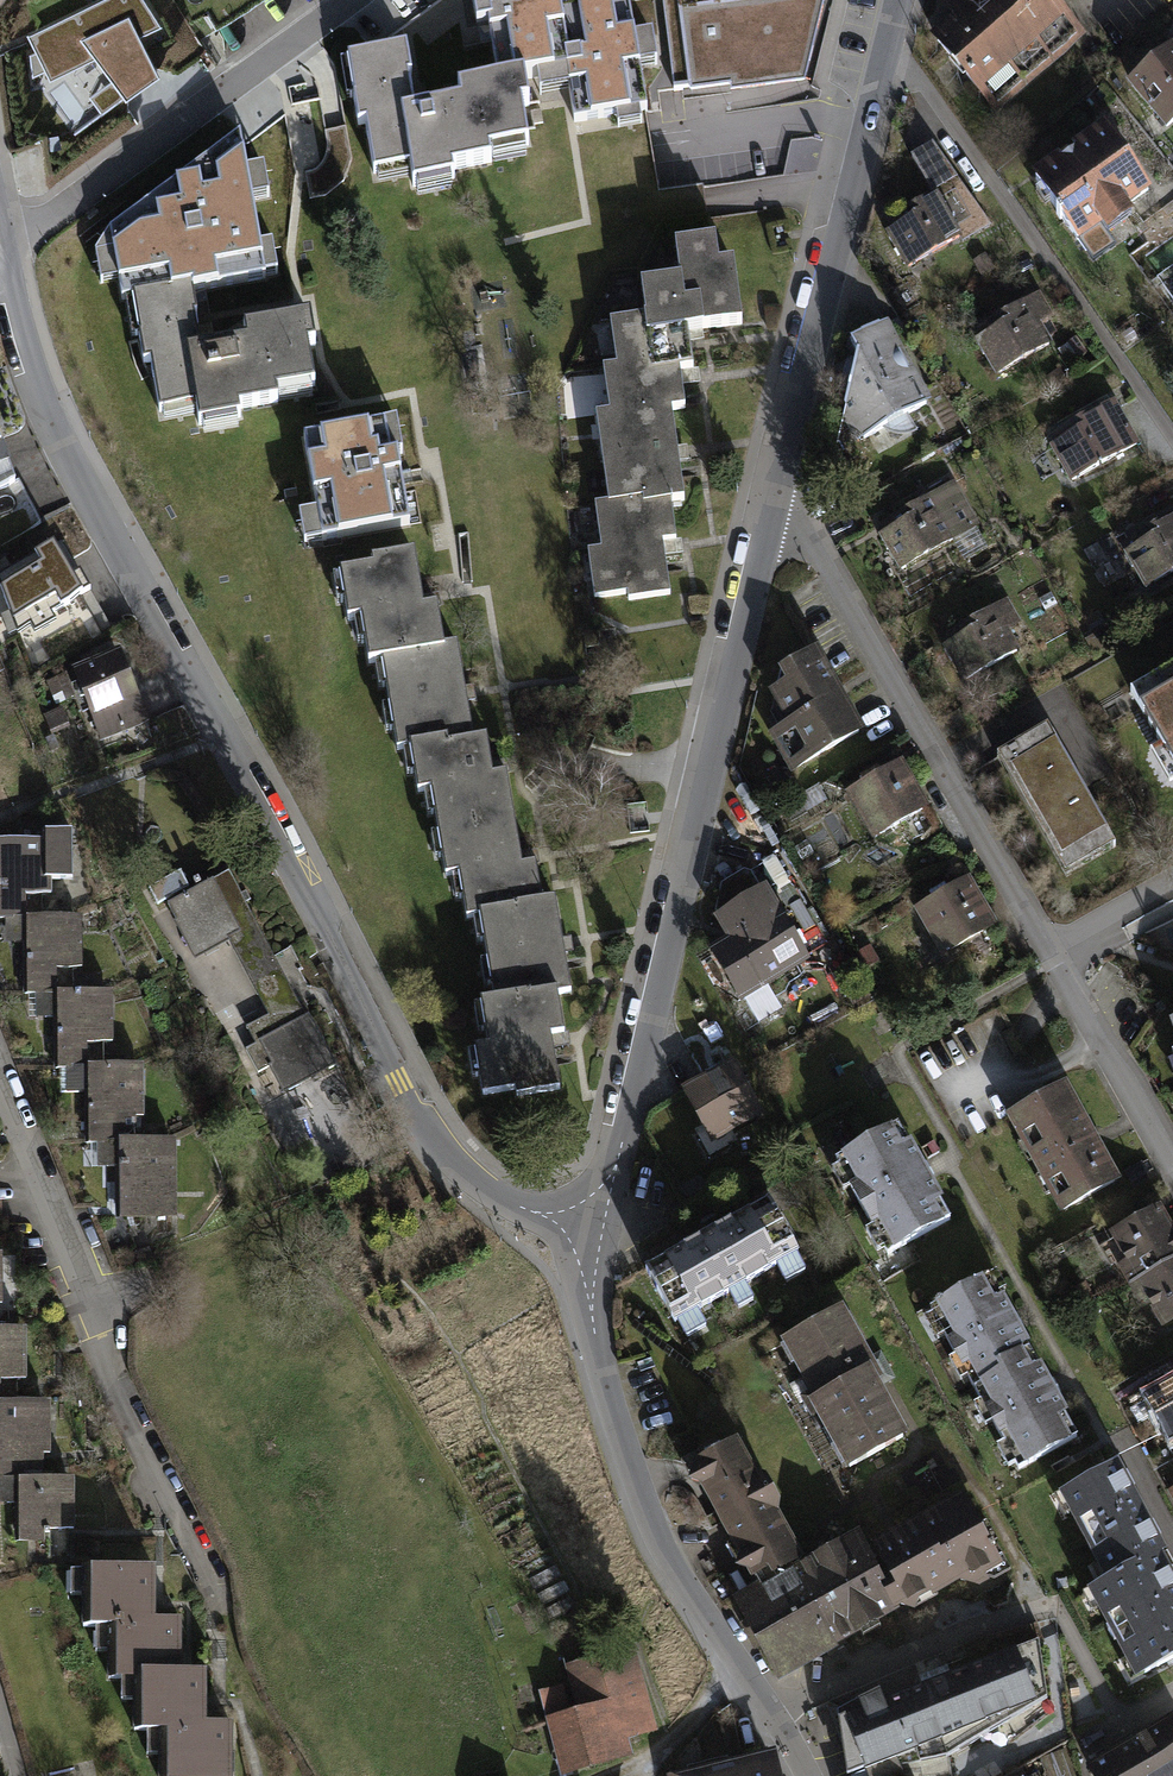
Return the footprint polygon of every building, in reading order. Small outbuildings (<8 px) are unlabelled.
[(149,0),(94,0),(28,33),(52,81),(96,59),(127,100),(163,76),(142,36),(165,24),(149,0)] [(517,84),(539,80),(542,96),(574,91),(579,121),(641,111),(635,73),(654,69),(649,38),(632,41),(627,7),(543,21),(539,0),(471,0),(476,30),(488,28),(498,87),(517,84)] [(688,91),(730,85),(731,93),(805,84),(825,0),(677,0),(688,91)] [(929,40),(996,118),(1088,40),(1054,0),(940,0),(936,3),(951,21),(929,40)] [(1129,87),(1169,136),(1172,132),(1172,50),(1129,87)] [(403,52),(342,62),(353,129),(362,128),(370,177),(408,171),(411,189),(448,183),(447,175),(486,169),(484,157),(522,151),(516,111),(522,110),(517,84),(498,87),(454,94),(456,108),(410,115),(405,83),(408,83),(403,52)] [(1106,129),(1032,181),(1080,248),(1104,232),(1110,241),(1138,222),(1132,213),(1154,198),(1106,129)] [(130,302),(190,291),(265,278),(239,133),(108,227),(121,304),(130,302)] [(886,235),(907,271),(958,241),(962,246),(992,228),(933,147),(911,159),(934,196),(886,222),(891,231),(886,235)] [(676,240),(681,275),(641,281),(648,333),(743,320),(734,257),(719,260),(715,235),(676,240)] [(987,254),(973,263),(983,279),(997,271),(987,254)] [(190,291),(130,302),(142,368),(150,366),(159,413),(196,406),(200,427),(237,421),(236,412),(277,404),(275,395),(312,388),(304,348),(313,347),(308,319),(241,332),(243,343),(197,352),(191,320),(195,319),(190,291)] [(977,328),(1009,374),(1055,343),(1023,297),(977,328)] [(639,316),(609,320),(616,363),(602,365),(610,409),(595,412),(608,502),(594,504),(601,547),(587,550),(595,597),(627,592),(628,600),(670,593),(662,538),(676,537),(672,499),(685,498),(672,408),(684,405),(678,367),(647,372),(639,316)] [(844,336),(844,443),(928,396),(884,321),(844,336)] [(1057,429),(1087,480),(1135,451),(1105,400),(1057,429)] [(307,550),(414,530),(394,424),(307,440),(320,513),(301,516),(307,550)] [(17,487),(0,441),(0,493),(17,487)] [(873,520),(896,563),(970,523),(947,480),(873,520)] [(1159,583),(1172,575),(1172,501),(1128,527),(1159,583)] [(18,636),(32,628),(37,636),(58,623),(54,617),(93,596),(83,578),(75,582),(53,545),(0,575),(0,587),(18,636)] [(515,1100),(564,1092),(554,1037),(567,1034),(561,998),(574,996),(558,899),(539,903),(533,866),(520,868),(504,773),(492,775),(485,735),(473,737),(457,642),(443,644),(436,603),(422,605),(412,552),(372,559),(373,566),(341,571),(349,619),(362,617),(369,659),(384,657),(400,746),(412,744),(420,790),(431,788),(447,874),(458,872),(467,921),(481,918),(495,996),(481,999),(488,1044),(475,1046),(484,1098),(514,1092),(515,1100)] [(947,621),(985,684),(1033,656),(996,592),(947,621)] [(74,672),(102,745),(151,726),(123,653),(74,672)] [(768,738),(791,778),(864,736),(817,654),(777,676),(784,689),(768,698),(786,728),(768,738)] [(48,683),(56,706),(74,699),(66,676),(48,683)] [(1171,789),(1172,788),(1172,677),(1132,700),(1162,747),(1151,754),(1171,789)] [(69,725),(63,709),(44,716),(51,733),(69,725)] [(994,757),(1068,881),(1123,848),(1049,725),(994,757)] [(846,795),(873,843),(931,810),(915,782),(930,774),(919,753),(846,795)] [(4,919),(4,942),(25,942),(26,991),(28,992),(29,1017),(56,1016),(57,1067),(60,1067),(60,1093),(88,1093),(89,1141),(91,1141),(92,1165),(119,1164),(120,1216),(176,1216),(175,1136),(140,1137),(140,1116),(144,1116),(143,1060),(104,1061),(104,1042),(113,1042),(112,988),(73,988),(73,966),(83,966),(82,911),(44,912),(44,894),(52,894),(51,875),(72,875),(71,827),(44,827),(44,836),(0,836),(0,919),(4,919)] [(229,869),(168,902),(177,917),(173,919),(195,959),(229,940),(268,1013),(246,1025),(255,1042),(246,1048),(259,1072),(269,1066),(283,1092),(337,1063),(309,1011),(306,1012),(229,869)] [(710,952),(741,1003),(810,964),(767,892),(762,894),(751,875),(745,873),(721,886),(715,912),(719,919),(716,922),(727,941),(710,952)] [(913,911),(941,960),(999,928),(970,878),(913,911)] [(870,947),(855,956),(865,972),(880,963),(870,947)] [(678,1096),(708,1151),(763,1121),(733,1066),(678,1096)] [(1069,1082),(1013,1112),(1059,1198),(1115,1168),(1069,1082)] [(900,1120),(835,1155),(888,1251),(953,1216),(900,1120)] [(773,1195),(646,1265),(676,1319),(803,1249),(773,1195)] [(1108,1231),(1134,1281),(1172,1261),(1172,1222),(1163,1204),(1108,1231)] [(1134,1281),(1160,1331),(1172,1325),(1172,1261),(1134,1281)] [(996,1269),(932,1303),(973,1379),(1036,1346),(996,1269)] [(846,1306),(780,1340),(848,1469),(913,1435),(846,1306)] [(21,1501),(21,1539),(47,1539),(46,1527),(76,1527),(76,1474),(45,1474),(45,1451),(53,1451),(53,1397),(4,1397),(4,1379),(29,1379),(29,1324),(0,1324),(0,1501),(21,1501)] [(1083,1436),(1036,1346),(973,1379),(1020,1468),(1083,1436)] [(740,1435),(691,1460),(757,1584),(807,1558),(780,1508),(782,1497),(770,1473),(759,1469),(740,1435)] [(1140,1678),(1172,1659),(1172,1564),(1167,1553),(1172,1550),(1122,1459),(1062,1492),(1109,1576),(1089,1587),(1140,1678)] [(986,1523),(966,1490),(875,1542),(891,1571),(886,1573),(904,1608),(962,1579),(980,1585),(1014,1568),(989,1521),(986,1523)] [(757,1584),(733,1596),(780,1681),(904,1608),(886,1573),(862,1528),(807,1558),(757,1584)] [(85,1625),(113,1625),(113,1677),(139,1677),(139,1730),(164,1730),(164,1775),(230,1775),(231,1723),(203,1723),(203,1671),(179,1670),(180,1616),(156,1616),(156,1563),(85,1563),(85,1625)] [(839,1709),(848,1775),(850,1774),(866,1768),(869,1775),(906,1775),(899,1757),(918,1750),(922,1761),(951,1755),(1052,1697),(1043,1638),(887,1699),(882,1688),(839,1709)] [(658,1731),(635,1645),(565,1663),(577,1708),(570,1710),(546,1716),(561,1775),(634,1756),(630,1739),(658,1731)] [(546,1716),(570,1710),(564,1684),(539,1690),(546,1716)] [(1089,1764),(1096,1775),(1172,1775),(1172,1714),(1089,1764)] [(1040,1758),(1047,1775),(1077,1775),(1067,1748),(1040,1758)] [(777,1749),(667,1775),(783,1775),(777,1749)]
